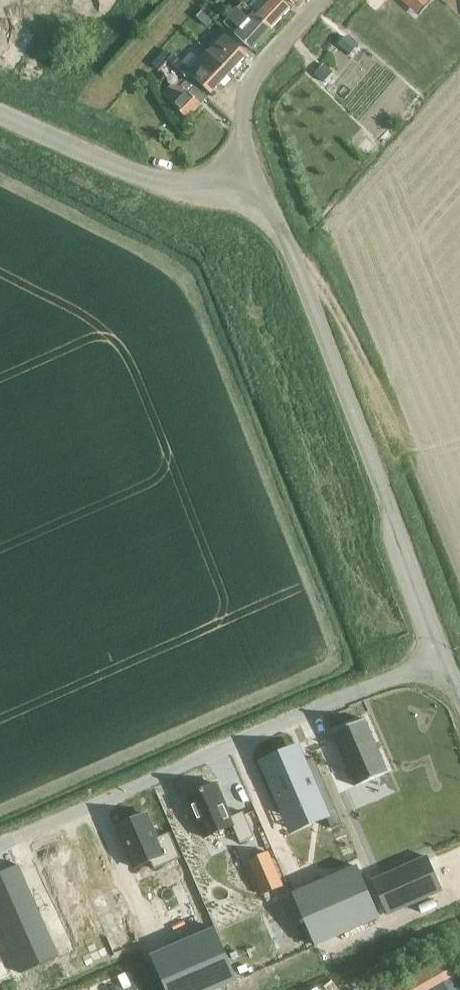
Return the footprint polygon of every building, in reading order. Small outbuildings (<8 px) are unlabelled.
[(267,30),(286,11),(274,0),(271,0),(265,6),(259,0),(248,12),(267,30)] [(404,9),(413,17),(425,3),(422,0),(394,0),(404,9)] [(267,30),(248,12),(240,4),(236,8),(234,6),(225,17),(226,17),(220,24),(249,50),(267,30)] [(202,9),(196,16),(206,26),(213,19),(202,9)] [(205,53),(206,54),(227,75),(244,57),(221,36),(205,53)] [(345,36),(338,45),(348,53),(355,45),(345,36)] [(207,96),(227,75),(206,54),(197,63),(194,60),(189,64),(192,67),(189,70),(181,62),(176,68),(185,77),(182,80),(185,83),(186,82),(189,79),(207,96)] [(160,72),(167,63),(159,56),(152,65),(160,72)] [(322,64),(313,73),(321,81),(330,72),(322,64)] [(203,99),(186,82),(185,83),(182,80),(181,81),(180,80),(177,83),(175,81),(172,84),(159,97),(182,120),(203,99)] [(368,140),(358,149),(364,155),(374,146),(368,140)] [(364,719),(332,733),(355,786),(387,773),(364,719)] [(297,748),(264,763),(287,816),(320,801),(332,828),(343,823),(314,757),(303,762),(297,748)] [(216,784),(186,796),(204,838),(232,826),(240,843),(254,837),(243,812),(230,817),(216,784)] [(146,814),(117,827),(134,868),(150,861),(154,869),(180,858),(169,833),(156,838),(146,814)] [(268,853),(248,861),(262,894),(282,886),(268,853)] [(426,857),(372,881),(387,915),(441,891),(426,857)] [(0,872),(0,926),(21,974),(59,957),(18,864),(0,872)] [(358,865),(294,892),(317,945),(381,918),(358,865)] [(74,935),(83,958),(128,938),(118,916),(74,935)] [(150,956),(165,989),(217,989),(238,981),(214,928),(150,956)] [(387,989),(431,989),(432,989),(459,989),(459,985),(455,976),(456,976),(445,957),(387,989)]
